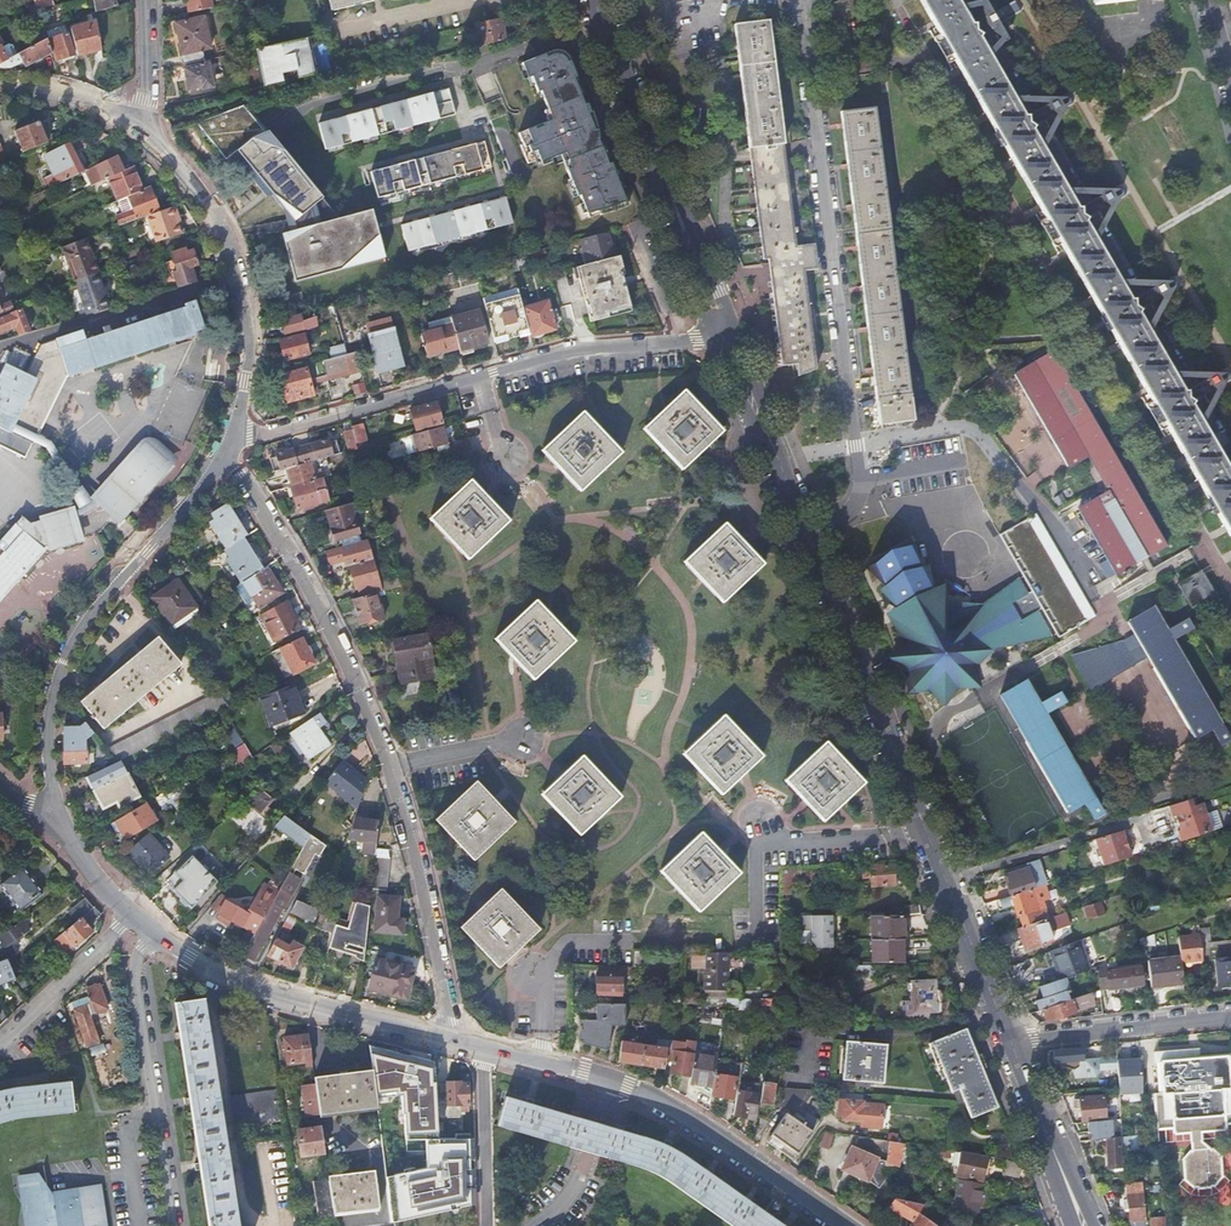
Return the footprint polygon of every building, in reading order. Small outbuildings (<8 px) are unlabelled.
[(35,2),(36,3),(37,9),(43,7),(54,4),(53,0),(34,0),(35,2)] [(116,5),(114,0),(94,0),(96,11),(116,5)] [(212,7),(211,0),(186,0),(188,11),(212,7)] [(329,11),(371,1),(371,0),(327,0),(329,11)] [(1217,449),(1210,437),(1191,405),(1193,402),(1190,400),(1193,398),(1191,395),(1190,393),(1187,395),(1187,391),(1183,391),(1138,313),(1139,310),(1137,307),(1140,305),(1139,303),(1137,300),(1134,302),(1133,299),(1130,299),(1085,221),(1086,218),(1083,216),(1086,214),(1085,212),(1083,209),(1080,211),(1080,207),(1077,207),(1032,130),(1033,127),(1030,125),(1034,123),(1032,120),(1031,117),(1027,119),(1027,116),(1024,116),(979,37),(980,35),(977,33),(980,31),(979,28),(977,26),(974,28),(974,24),(971,24),(957,0),(920,0),(944,42),(968,83),(993,126),(1018,169),(1041,210),(1071,261),(1105,319),(1132,366),(1159,413),(1183,453),(1189,465),(1210,501),(1230,537),(1230,473),(1217,449)] [(43,25),(37,9),(31,11),(36,27),(43,25)] [(184,64),(204,59),(202,49),(210,47),(203,16),(175,22),(184,64)] [(505,40),(500,17),(475,23),(480,45),(505,40)] [(78,54),(101,48),(96,21),(70,27),(78,54)] [(763,260),(768,259),(769,268),(770,275),(773,299),(776,325),(779,345),(781,365),(792,364),(793,365),(797,364),(798,375),(817,368),(816,361),(814,356),(813,343),(804,272),(818,270),(818,268),(817,262),(816,253),(797,256),(768,21),(733,25),(736,44),(741,84),(745,121),(749,148),(751,163),(754,191),(758,217),(761,241),(763,260)] [(49,38),(56,59),(64,57),(65,58),(73,55),(73,54),(74,53),(68,32),(65,23),(46,30),(49,38)] [(43,25),(36,27),(38,32),(41,41),(47,38),(43,25)] [(315,72),(306,37),(255,48),(265,85),(284,80),(283,73),(298,69),(300,76),(315,72)] [(52,52),(47,38),(41,41),(26,49),(9,57),(8,58),(0,62),(0,67),(11,68),(24,61),(26,66),(52,52)] [(7,54),(16,51),(13,42),(4,44),(7,54)] [(8,58),(1,45),(0,45),(0,62),(8,58)] [(213,85),(208,62),(184,67),(184,68),(172,70),(173,81),(186,78),(189,88),(201,85),(202,87),(213,85)] [(546,67),(522,75),(525,88),(529,87),(536,104),(540,103),(551,132),(517,143),(527,171),(537,169),(541,176),(565,165),(571,179),(566,180),(577,208),(580,207),(586,225),(624,213),(623,198),(619,199),(612,186),(615,184),(610,175),(606,176),(597,153),(598,142),(593,143),(586,126),(590,125),(586,114),(582,115),(572,89),(576,89),(570,71),(565,72),(564,69),(556,65),(546,67)] [(447,88),(317,122),(324,158),(340,153),(339,144),(347,142),(349,150),(377,144),(374,132),(392,128),(393,140),(439,129),(438,123),(455,118),(447,88)] [(879,425),(880,425),(890,424),(914,421),(875,108),(840,112),(843,133),(848,174),(854,221),(859,265),(865,308),(870,355),(876,402),(879,425)] [(24,152),(48,142),(39,120),(15,130),(24,152)] [(268,132),(235,151),(252,168),(286,213),(290,231),(283,234),(295,281),(387,258),(373,210),(338,218),(268,132)] [(710,151),(687,161),(729,264),(739,263),(763,260),(761,241),(758,217),(754,191),(751,163),(749,148),(732,150),(731,142),(710,151)] [(45,177),(50,187),(83,170),(80,163),(78,164),(74,154),(75,154),(70,143),(44,156),(53,173),(45,177)] [(482,147),(368,177),(375,204),(394,201),(392,192),(399,190),(402,199),(420,194),(417,183),(425,181),(429,192),(455,185),(452,175),(460,173),(464,182),(489,174),(482,147)] [(123,170),(116,155),(85,170),(92,185),(102,181),(123,170)] [(131,166),(123,170),(102,181),(111,202),(141,190),(131,166)] [(239,199),(248,207),(264,189),(255,181),(239,199)] [(111,202),(120,225),(148,215),(160,210),(150,186),(141,190),(111,202)] [(507,197),(401,224),(408,251),(514,223),(507,197)] [(178,215),(175,205),(160,210),(148,215),(157,241),(182,233),(178,223),(176,216),(178,215)] [(607,245),(604,232),(584,237),(581,238),(582,245),(580,249),(584,265),(591,263),(615,257),(616,257),(613,244),(610,244),(607,245)] [(74,280),(97,272),(98,272),(84,238),(61,247),(66,261),(71,260),(78,278),(74,279),(74,280)] [(173,271),(178,286),(197,281),(192,265),(198,264),(193,250),(187,252),(185,248),(173,252),(175,259),(167,261),(170,272),(173,271)] [(546,253),(545,248),(510,257),(511,262),(546,253)] [(620,272),(615,257),(591,263),(584,265),(551,274),(558,299),(561,307),(570,305),(574,318),(589,317),(631,306),(628,294),(624,281),(622,272),(620,272)] [(66,261),(74,279),(78,278),(71,260),(66,261)] [(74,280),(86,314),(109,307),(97,272),(74,280)] [(529,333),(530,332),(519,294),(484,303),(495,342),(496,342),(495,337),(508,333),(507,330),(517,328),(518,331),(527,328),(529,333)] [(30,441),(64,372),(194,331),(194,329),(203,325),(195,300),(184,304),(185,306),(85,339),(82,329),(56,337),(56,339),(40,344),(27,373),(5,362),(0,372),(0,426),(30,441)] [(11,313),(14,311),(11,300),(0,304),(0,317),(11,313)] [(548,302),(525,308),(532,336),(556,330),(548,302)] [(339,321),(334,304),(328,305),(333,323),(339,321)] [(19,334),(30,331),(29,328),(21,309),(14,311),(11,313),(11,314),(0,318),(0,332),(15,326),(18,332),(19,334)] [(315,316),(314,309),(300,313),(302,320),(315,316)] [(459,346),(460,350),(487,342),(479,312),(451,320),(453,325),(459,346)] [(290,315),(282,318),(286,334),(317,325),(315,316),(302,320),(300,313),(290,315)] [(335,334),(342,332),(339,321),(333,323),(335,334)] [(459,346),(453,325),(422,333),(424,344),(422,345),(423,347),(425,346),(428,357),(440,354),(439,351),(459,346)] [(496,342),(529,333),(527,328),(518,331),(517,328),(507,330),(508,333),(495,337),(496,342)] [(403,362),(394,329),(368,336),(377,369),(403,362)] [(227,343),(201,332),(161,420),(187,432),(227,343)] [(309,354),(304,334),(279,340),(284,360),(309,354)] [(347,355),(357,352),(353,339),(344,341),(347,355)] [(344,342),(328,346),(330,353),(346,349),(344,342)] [(1077,508),(1111,566),(1115,574),(1147,555),(1167,544),(1074,384),(1066,369),(1055,352),(1054,350),(1045,355),(1015,372),(1022,384),(1069,466),(1089,454),(1109,489),(1077,508)] [(2,361),(23,365),(25,355),(4,351),(2,361)] [(347,370),(344,356),(323,361),(323,362),(305,366),(306,368),(280,375),(287,401),(314,394),(315,395),(316,395),(316,393),(317,393),(316,387),(312,388),(310,380),(347,370)] [(817,368),(798,375),(798,377),(817,370),(817,368)] [(362,381),(351,384),(354,395),(365,391),(362,381)] [(722,430),(684,390),(643,428),(681,469),(722,430)] [(442,423),(436,402),(411,409),(416,430),(442,423)] [(620,452),(582,412),(542,450),(580,491),(620,452)] [(357,449),(365,447),(358,424),(351,426),(357,449)] [(417,451),(446,444),(441,426),(412,434),(417,451)] [(344,435),(348,451),(357,449),(351,430),(348,431),(348,434),(344,435)] [(408,454),(417,451),(412,434),(403,436),(408,454)] [(269,458),(273,471),(287,467),(288,467),(305,463),(310,461),(326,457),(327,457),(339,453),(335,440),(329,442),(328,439),(275,453),(275,457),(269,458)] [(120,516),(165,466),(141,444),(96,494),(120,516)] [(293,485),(315,479),(310,461),(305,463),(288,467),(293,485)] [(329,499),(326,488),(323,476),(315,479),(293,485),(290,485),(297,508),(304,506),(305,509),(313,507),(313,504),(329,499)] [(508,520),(470,480),(430,518),(468,559),(508,520)] [(97,493),(85,482),(66,494),(71,510),(76,527),(79,526),(76,517),(77,517),(82,515),(89,512),(96,507),(97,506),(98,505),(101,501),(108,508),(109,506),(96,494),(97,493)] [(359,533),(351,503),(327,510),(335,540),(341,538),(358,534),(359,533)] [(244,535),(247,534),(231,508),(210,521),(220,536),(218,537),(225,548),(244,535)] [(24,573),(26,575),(46,552),(81,541),(76,527),(71,510),(30,522),(23,516),(16,523),(16,522),(0,540),(0,599),(24,573)] [(1095,615),(1035,512),(1000,532),(1034,590),(1044,607),(1060,635),(1095,615)] [(763,564),(725,523),(684,561),(723,601),(763,564)] [(358,534),(341,538),(343,545),(352,542),(359,540),(358,534)] [(244,535),(225,548),(246,579),(265,567),(244,535)] [(345,560),(371,553),(367,538),(352,542),(343,545),(326,549),(329,560),(337,558),(338,562),(345,560)] [(920,568),(917,542),(867,568),(884,587),(883,601),(895,608),(902,620),(903,643),(891,657),(907,671),(909,693),(929,690),(945,704),(959,688),(979,687),(977,666),(1002,641),(1005,647),(1051,636),(1037,612),(1044,607),(1034,590),(1028,594),(1019,579),(1003,591),(1008,599),(983,605),(938,601),(932,590),(933,575),(920,568)] [(378,592),(383,591),(371,553),(345,560),(346,566),(350,565),(356,588),(357,587),(360,596),(378,592)] [(265,567),(246,579),(236,585),(248,604),(255,599),(260,606),(283,591),(267,565),(265,567)] [(1208,581),(1201,569),(1177,583),(1191,608),(1215,594),(1208,581)] [(200,611),(179,580),(154,597),(176,628),(200,611)] [(360,596),(353,598),(356,607),(354,608),(356,614),(357,614),(360,624),(384,617),(378,592),(360,596)] [(301,628),(287,600),(262,613),(275,641),(301,628)] [(495,638),(534,678),(574,640),(536,600),(495,638)] [(1230,739),(1218,718),(1172,639),(1192,627),(1187,618),(1167,630),(1153,607),(1127,622),(1135,635),(1147,655),(1188,727),(1194,737),(1211,727),(1221,744),(1230,739)] [(435,676),(428,632),(392,639),(399,682),(435,676)] [(1147,655),(1135,635),(1072,657),(1090,688),(1147,655)] [(315,662),(302,636),(281,647),(294,672),(315,662)] [(182,664),(158,637),(81,701),(92,714),(90,716),(94,719),(95,718),(104,728),(182,664)] [(1019,729),(1043,771),(1067,811),(1083,801),(1093,818),(1102,813),(1073,762),(1045,713),(1065,701),(1061,693),(1040,704),(1026,681),(1000,696),(1007,708),(1019,729)] [(294,684),(268,694),(261,697),(273,727),(305,713),(294,684)] [(223,708),(228,706),(218,693),(107,749),(113,757),(117,762),(120,760),(143,749),(223,708)] [(762,755),(724,715),(683,753),(722,794),(762,755)] [(325,737),(312,718),(291,733),(309,759),(329,746),(324,738),(325,737)] [(64,727),(64,730),(65,762),(65,763),(87,762),(94,762),(93,752),(87,753),(86,739),(94,732),(86,722),(81,726),(64,727)] [(239,746),(244,743),(238,733),(233,737),(239,746)] [(864,783),(826,742),(785,780),(823,820),(864,783)] [(620,796),(582,755),(542,793),(579,834),(620,796)] [(127,772),(120,760),(117,762),(112,765),(68,785),(72,800),(94,789),(127,772)] [(367,781),(342,762),(326,782),(329,784),(358,808),(367,781)] [(75,807),(80,819),(103,806),(104,807),(117,801),(119,805),(139,795),(127,772),(94,789),(98,795),(75,807)] [(514,821),(476,780),(435,818),(473,859),(514,821)] [(255,786),(250,781),(238,791),(243,796),(255,786)] [(261,812),(273,797),(259,786),(248,801),(261,812)] [(1195,796),(1168,805),(1171,816),(1174,815),(1179,828),(1176,829),(1180,841),(1184,840),(1213,831),(1203,802),(1198,803),(1195,796)] [(190,810),(184,801),(169,811),(175,820),(190,810)] [(114,821),(125,839),(145,826),(135,809),(114,821)] [(294,822),(285,814),(275,826),(303,847),(303,846),(310,834),(294,822)] [(380,821),(355,819),(348,839),(356,840),(355,851),(376,854),(377,841),(380,821)] [(145,826),(125,839),(126,839),(146,827),(145,826)] [(739,873),(701,832),(660,871),(699,911),(739,873)] [(1103,866),(1122,860),(1119,851),(1122,850),(1116,832),(1094,839),(1103,866)] [(154,862),(158,866),(168,856),(146,834),(128,852),(147,870),(154,862)] [(326,847),(310,834),(303,846),(320,859),(326,847)] [(218,881),(193,856),(166,882),(192,907),(218,881)] [(375,856),(372,888),(387,889),(391,857),(375,856)] [(1044,884),(1046,884),(1039,859),(1027,863),(1029,867),(1004,875),(1011,895),(1031,889),(1044,884)] [(150,874),(158,866),(154,862),(147,870),(150,874)] [(895,885),(894,865),(871,866),(871,868),(863,868),(863,878),(871,878),(872,886),(895,885)] [(3,887),(26,872),(21,866),(0,882),(0,883),(3,887)] [(26,872),(3,887),(20,909),(41,892),(26,872)] [(73,881),(67,872),(56,881),(63,889),(73,881)] [(253,938),(244,955),(254,961),(263,946),(268,937),(271,931),(278,916),(280,917),(293,895),(302,878),(290,872),(284,882),(281,888),(268,911),(253,938)] [(1011,895),(996,900),(999,909),(1013,904),(1017,915),(1018,915),(1021,926),(1038,921),(1044,919),(1048,917),(1044,904),(1042,901),(1049,899),(1044,884),(1031,889),(1011,895)] [(539,928),(501,888),(460,926),(498,967),(539,928)] [(399,897),(378,895),(375,931),(403,933),(404,919),(397,918),(399,897)] [(69,910),(77,920),(94,906),(86,896),(69,910)] [(314,921),(319,909),(297,900),(290,912),(314,921)] [(220,913),(232,920),(242,925),(248,914),(226,901),(219,913),(220,913)] [(366,943),(370,907),(356,903),(348,928),(336,925),(334,933),(329,947),(364,958),(366,943)] [(1102,903),(1087,906),(1090,918),(1105,915),(1102,903)] [(88,924),(102,913),(95,906),(94,906),(77,920),(59,935),(54,939),(66,952),(75,944),(93,930),(88,924)] [(905,917),(920,915),(919,906),(905,907),(905,917)] [(229,925),(232,920),(220,913),(217,918),(229,925)] [(334,933),(336,925),(339,917),(328,913),(322,930),(334,933)] [(798,947),(834,946),(834,914),(798,914),(798,947)] [(14,973),(22,966),(13,955),(17,952),(12,945),(18,940),(19,936),(30,928),(25,921),(29,918),(28,915),(13,926),(0,935),(0,940),(1,943),(7,957),(14,973)] [(303,924),(288,916),(282,928),(296,936),(303,924)] [(905,940),(905,917),(871,916),(871,940),(872,940),(902,940),(905,940)] [(1051,940),(1044,919),(1038,921),(1021,926),(1017,928),(1024,949),(1051,940)] [(1192,961),(1203,960),(1201,949),(1200,943),(1200,938),(1199,935),(1177,938),(1178,942),(1179,953),(1180,963),(1192,961)] [(239,952),(244,955),(253,938),(248,936),(239,952)] [(275,940),(267,955),(292,968),(302,947),(292,941),(289,947),(275,940)] [(872,940),(872,963),(902,964),(902,940),(872,940)] [(1081,940),(1052,951),(1062,978),(1063,978),(1065,977),(1092,968),(1081,940)] [(734,960),(734,953),(710,952),(709,960),(709,974),(709,990),(733,990),(733,975),(734,960)] [(16,978),(14,973),(7,957),(0,960),(0,984),(16,978)] [(1167,985),(1183,984),(1179,957),(1148,961),(1151,987),(1167,985)] [(1214,959),(1217,983),(1230,981),(1230,957),(1214,959)] [(414,968),(376,959),(371,979),(368,988),(376,990),(407,998),(414,968)] [(1105,964),(1097,967),(1099,989),(1142,984),(1141,976),(1140,967),(1106,971),(1105,964)] [(621,972),(596,972),(596,994),(621,995),(621,972)] [(1062,978),(1039,986),(1043,998),(1036,1001),(1039,1010),(1043,1009),(1068,1000),(1065,992),(1070,991),(1065,977),(1063,978),(1062,978)] [(935,981),(911,982),(911,985),(908,985),(908,992),(912,992),(912,1014),(936,1013),(936,1004),(940,1003),(940,1002),(941,1001),(941,999),(941,997),(941,995),(941,994),(940,992),(939,991),(935,991),(935,981)] [(1142,984),(1099,989),(1100,992),(1143,987),(1142,984)] [(97,985),(84,989),(92,1013),(105,1009),(97,985)] [(1094,1008),(1102,1007),(1100,992),(1099,989),(1070,999),(1068,1000),(1043,1009),(1047,1021),(1075,1012),(1074,1011),(1093,1004),(1094,1008)] [(87,997),(70,1000),(71,1006),(88,1003),(87,997)] [(197,1158),(208,1225),(238,1225),(203,998),(174,1002),(197,1158)] [(579,1031),(579,1040),(608,1048),(610,1034),(610,1029),(610,1024),(624,1025),(625,1003),(596,1002),(580,1002),(579,1031)] [(997,1108),(964,1028),(930,1043),(931,1043),(927,1044),(929,1048),(932,1047),(951,1094),(952,1093),(952,1092),(958,1090),(970,1119),(997,1108)] [(313,1066),(308,1034),(283,1038),(286,1063),(304,1062),(305,1067),(313,1066)] [(561,1048),(571,1048),(571,1035),(561,1035),(561,1048)] [(671,1042),(671,1041),(654,1039),(653,1046),(644,1045),(641,1065),(663,1068),(666,1051),(668,1052),(671,1042)] [(693,1053),(695,1042),(685,1041),(684,1044),(671,1042),(667,1058),(670,1059),(670,1062),(673,1063),(671,1073),(682,1075),(682,1077),(689,1078),(693,1054),(693,1053)] [(882,1082),(885,1044),(844,1041),(842,1080),(882,1082)] [(641,1065),(644,1045),(621,1042),(618,1061),(641,1065)] [(434,1062),(370,1046),(372,1069),(376,1097),(404,1095),(406,1155),(426,1155),(426,1168),(385,1177),(390,1222),(476,1203),(476,1188),(470,1188),(468,1139),(438,1139),(437,1116),(434,1062)] [(1082,1059),(1081,1048),(1052,1050),(1053,1062),(1057,1062),(1064,1062),(1065,1067),(1070,1067),(1070,1069),(1071,1069),(1074,1078),(1095,1077),(1101,1071),(1101,1070),(1117,1069),(1117,1061),(1116,1057),(1099,1058),(1082,1059)] [(711,1097),(717,1057),(693,1053),(693,1054),(689,1078),(688,1085),(711,1097)] [(1191,1131),(1193,1150),(1184,1160),(1185,1177),(1197,1186),(1207,1186),(1213,1185),(1224,1173),(1222,1157),(1204,1143),(1202,1141),(1201,1130),(1226,1128),(1226,1122),(1230,1121),(1230,1074),(1229,1056),(1193,1059),(1161,1062),(1164,1094),(1155,1094),(1158,1127),(1174,1126),(1174,1132),(1191,1131)] [(1128,1060),(1117,1061),(1117,1069),(1117,1073),(1117,1076),(1118,1089),(1119,1094),(1142,1093),(1141,1071),(1140,1059),(1128,1060)] [(375,1093),(372,1069),(314,1076),(315,1084),(319,1114),(377,1107),(375,1093)] [(736,1078),(716,1075),(713,1095),(733,1098),(736,1078)] [(7,1121),(16,1118),(23,1117),(35,1115),(74,1111),(71,1081),(50,1083),(50,1078),(48,1079),(43,1079),(43,1084),(27,1085),(15,1087),(6,1089),(1,1090),(0,1086),(0,1122),(7,1121)] [(447,1084),(435,1084),(435,1094),(436,1102),(437,1116),(447,1116),(447,1118),(460,1118),(459,1111),(468,1111),(468,1084),(460,1083),(459,1082),(447,1082),(447,1084)] [(762,1082),(759,1102),(770,1104),(774,1085),(762,1082)] [(319,1114),(315,1084),(302,1086),(306,1115),(319,1114)] [(832,1092),(785,1088),(782,1107),(790,1112),(802,1095),(819,1107),(812,1118),(818,1121),(832,1092)] [(276,1090),(231,1096),(235,1128),(280,1121),(276,1090)] [(737,1091),(733,1115),(754,1119),(758,1095),(737,1091)] [(862,1103),(863,1094),(840,1093),(840,1100),(839,1100),(838,1115),(843,1116),(842,1120),(861,1121),(861,1126),(881,1128),(883,1105),(863,1104),(863,1103),(862,1103)] [(817,1123),(818,1121),(812,1118),(819,1107),(802,1095),(790,1112),(793,1115),(791,1117),(785,1113),(769,1136),(796,1155),(817,1123)] [(506,1096),(497,1125),(581,1150),(596,1154),(612,1159),(624,1162),(629,1164),(634,1165),(639,1167),(642,1168),(646,1170),(649,1171),(652,1172),(655,1174),(658,1176),(662,1178),(665,1179),(668,1181),(672,1184),(680,1190),(732,1225),(785,1225),(700,1167),(695,1163),(689,1159),(685,1156),(682,1154),(678,1152),(675,1150),(670,1148),(666,1145),(663,1144),(661,1143),(659,1142),(656,1141),(652,1139),(649,1138),(644,1137),(604,1125),(590,1121),(506,1096)] [(1103,1096),(1073,1099),(1074,1109),(1080,1109),(1082,1123),(1088,1122),(1105,1120),(1103,1096)] [(1105,1120),(1088,1122),(1089,1126),(1089,1132),(1091,1132),(1092,1140),(1113,1138),(1112,1120),(1105,1120)] [(325,1152),(321,1126),(297,1130),(300,1156),(325,1152)] [(1144,1135),(1144,1127),(1136,1127),(1136,1136),(1144,1135)] [(834,1135),(825,1133),(821,1147),(830,1150),(834,1135)] [(887,1151),(889,1141),(869,1139),(857,1137),(856,1145),(887,1151)] [(1121,1168),(1119,1138),(1113,1138),(1092,1140),(1093,1148),(1104,1147),(1105,1153),(1108,1153),(1109,1169),(1121,1168)] [(898,1168),(903,1143),(889,1141),(884,1165),(893,1167),(898,1168)] [(877,1158),(851,1146),(840,1170),(866,1181),(877,1189),(893,1167),(884,1165),(884,1162),(883,1166),(880,1163),(876,1168),(873,1166),(876,1160),(877,1158)] [(951,1150),(946,1149),(944,1157),(952,1158),(953,1151),(952,1151),(951,1150)] [(974,1156),(974,1154),(964,1153),(961,1166),(960,1175),(970,1177),(983,1179),(987,1159),(974,1156)] [(876,1160),(873,1166),(876,1168),(880,1163),(883,1166),(884,1162),(876,1160)] [(1022,1163),(1006,1160),(1003,1175),(1019,1178),(1022,1163)] [(374,1170),(328,1176),(328,1179),(334,1213),(378,1207),(374,1170)] [(82,1189),(83,1196),(49,1201),(48,1188),(41,1190),(38,1175),(21,1178),(22,1185),(23,1185),(24,1190),(20,1191),(22,1192),(25,1197),(26,1201),(27,1204),(27,1208),(26,1212),(26,1213),(26,1214),(26,1215),(25,1217),(25,1219),(25,1218),(25,1220),(25,1224),(25,1225),(105,1225),(102,1211),(101,1211),(99,1205),(101,1205),(98,1187),(82,1189)] [(334,1213),(328,1179),(313,1181),(318,1219),(334,1217),(334,1213)] [(982,1186),(983,1185),(958,1180),(954,1202),(982,1208),(982,1207),(978,1206),(981,1185),(982,1186)] [(1129,1221),(1130,1221),(1130,1225),(1145,1225),(1141,1184),(1127,1185),(1127,1193),(1129,1214),(1129,1221)] [(913,1221),(917,1214),(922,1209),(924,1205),(894,1199),(888,1208),(913,1221)] [(917,1214),(913,1221),(909,1225),(934,1225),(917,1214)]
